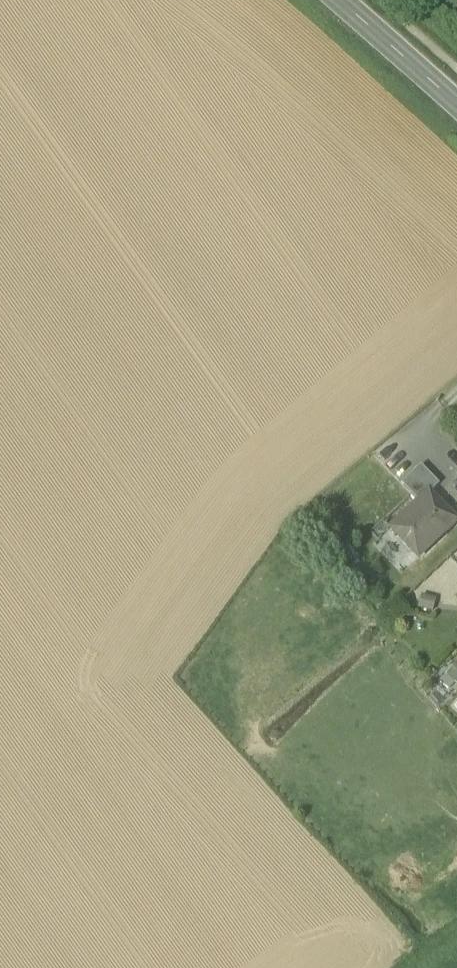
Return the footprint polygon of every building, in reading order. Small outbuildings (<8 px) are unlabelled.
[(402,486),(419,504),(429,494),(430,495),(439,486),(421,467),(402,486)] [(391,530),(419,559),(456,523),(430,495),(429,494),(419,504),(391,530)] [(437,600),(421,597),(418,610),(434,613),(437,600)] [(446,675),(456,686),(456,664),(446,675)]
